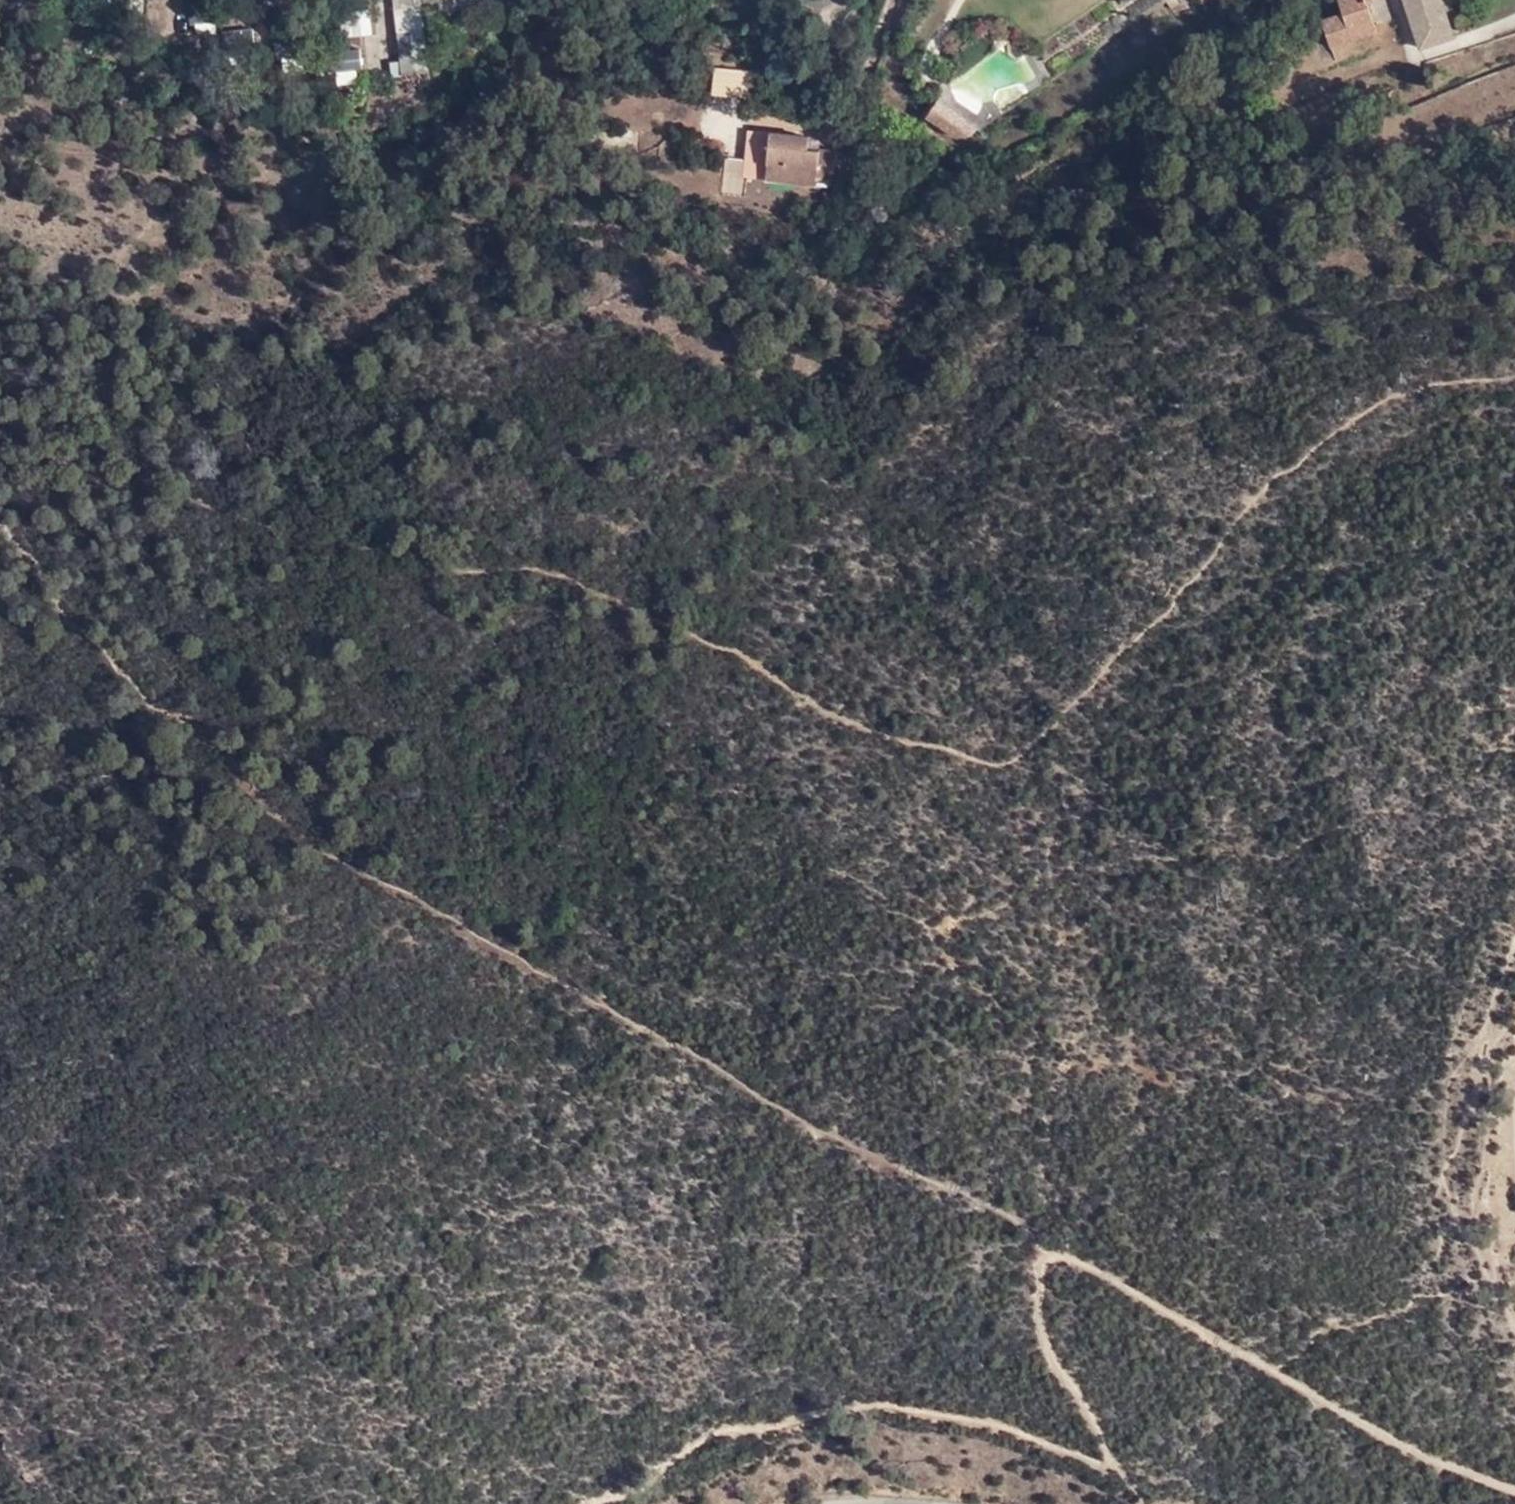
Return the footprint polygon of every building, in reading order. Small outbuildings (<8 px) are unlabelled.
[(419,0),(394,0),(402,76),(428,73),(419,0)] [(1353,40),(1352,33),(1374,26),(1366,1),(1370,0),(1340,0),(1344,14),(1324,20),(1331,46),(1353,40)] [(1440,0),(1406,0),(1418,39),(1449,30),(1440,0)] [(602,32),(598,24),(590,27),(594,36),(602,32)] [(1352,33),(1353,40),(1376,33),(1374,26),(1352,33)] [(1450,37),(1449,30),(1418,39),(1419,46),(1450,37)] [(808,184),(835,187),(838,154),(809,151),(810,138),(771,134),(768,165),(809,170),(808,184)] [(809,170),(768,165),(767,180),(808,184),(809,170)]
